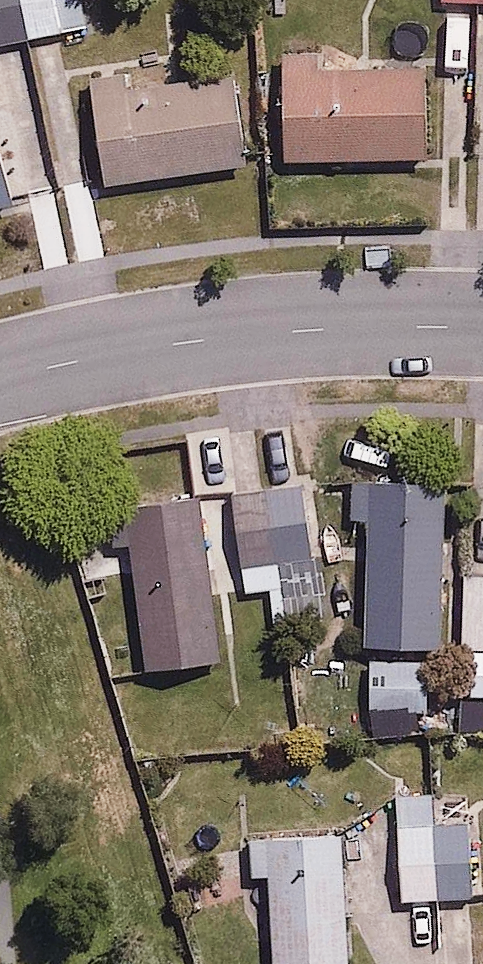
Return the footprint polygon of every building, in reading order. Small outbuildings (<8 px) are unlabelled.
[(88,21),(82,0),(0,0),(0,43),(88,21)] [(428,62),(285,65),(286,155),(430,153),(428,62)] [(128,64),(89,70),(107,177),(243,154),(229,70),(132,87),(128,64)] [(19,195),(0,136),(0,201),(19,195)] [(356,471),(355,512),(370,512),(367,645),(482,648),(482,570),(460,570),(461,530),(446,530),(447,473),(356,471)] [(306,479),(234,489),(244,562),(316,551),(306,479)] [(202,493),(124,503),(144,662),(222,652),(202,493)] [(399,794),(400,818),(384,819),(385,845),(401,844),(404,894),(440,892),(442,934),(469,932),(467,894),(482,894),(482,851),(480,802),(435,804),(434,792),(399,794)] [(252,834),(257,936),(271,935),(272,963),(347,963),(339,829),(252,834)]
